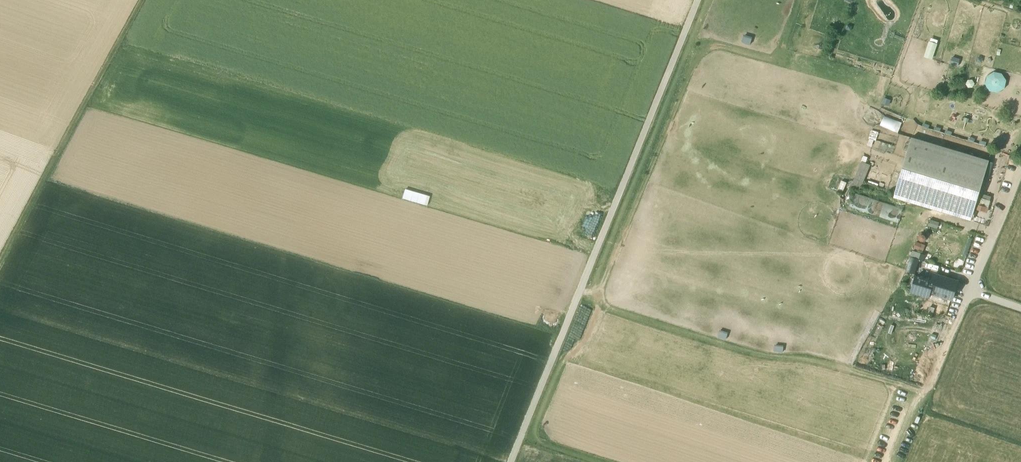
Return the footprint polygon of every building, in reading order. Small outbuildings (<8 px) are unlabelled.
[(929,39),(923,56),(932,59),(937,41),(929,39)] [(985,87),(1002,92),(1006,75),(989,71),(985,87)] [(879,125),(897,132),(901,122),(883,114),(879,125)] [(972,221),(990,160),(910,137),(892,197),(972,221)] [(861,183),(870,164),(861,160),(852,179),(861,183)] [(981,193),(977,204),(987,207),(991,196),(981,193)] [(915,274),(922,253),(911,249),(905,271),(915,274)] [(931,281),(915,275),(910,292),(929,298),(930,292),(952,300),(959,280),(934,272),(931,281)]
